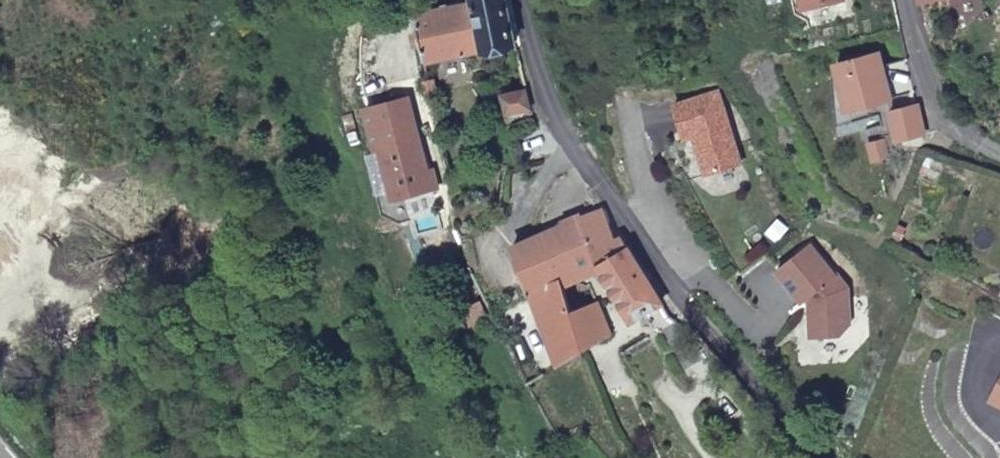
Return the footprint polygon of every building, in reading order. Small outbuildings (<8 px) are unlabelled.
[(515,43),(507,0),(477,0),(478,4),(487,49),(515,43)] [(425,62),(487,49),(478,4),(416,17),(425,62)] [(532,111),(529,92),(528,91),(506,95),(510,114),(532,111)] [(420,138),(384,147),(397,197),(434,189),(420,138)] [(434,189),(397,197),(401,213),(437,204),(434,189)] [(674,323),(625,237),(617,240),(605,210),(563,226),(518,247),(515,249),(533,295),(562,280),(563,283),(599,267),(632,322),(646,314),(657,333),(674,323)] [(559,366),(583,352),(612,334),(598,302),(572,312),(563,283),(562,280),(533,295),(559,366)]
